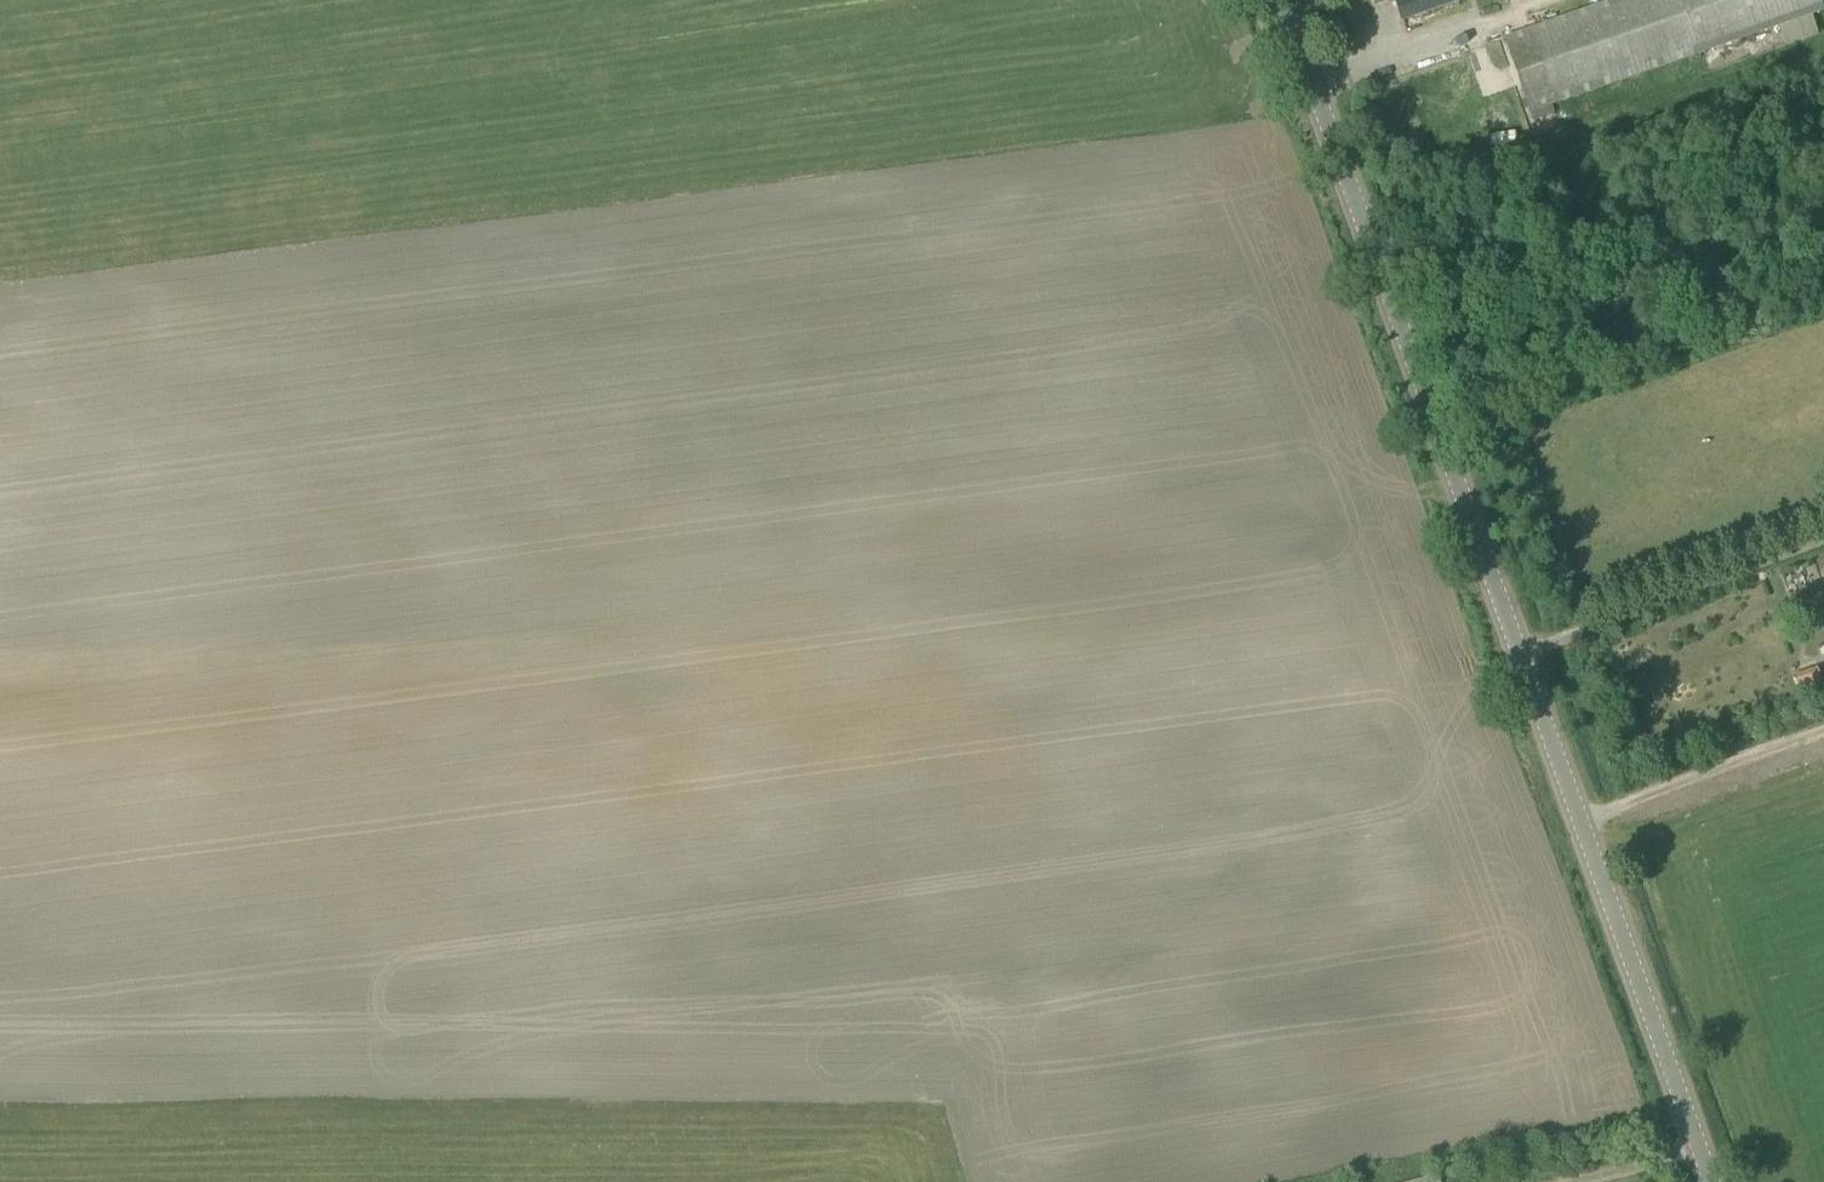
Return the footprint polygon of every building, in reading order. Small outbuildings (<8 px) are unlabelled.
[(1403,19),(1456,0),(1396,0),(1403,19)] [(1503,38),(1527,113),(1823,12),(1823,11),(1820,0),(1612,0),(1503,38)] [(1459,45),(1462,60),(1496,54),(1493,39),(1459,45)] [(1467,173),(1486,167),(1481,154),(1463,160),(1467,173)] [(1797,693),(1821,686),(1816,669),(1792,676),(1797,693)] [(1438,1174),(1410,1181),(1440,1181),(1438,1174)]
